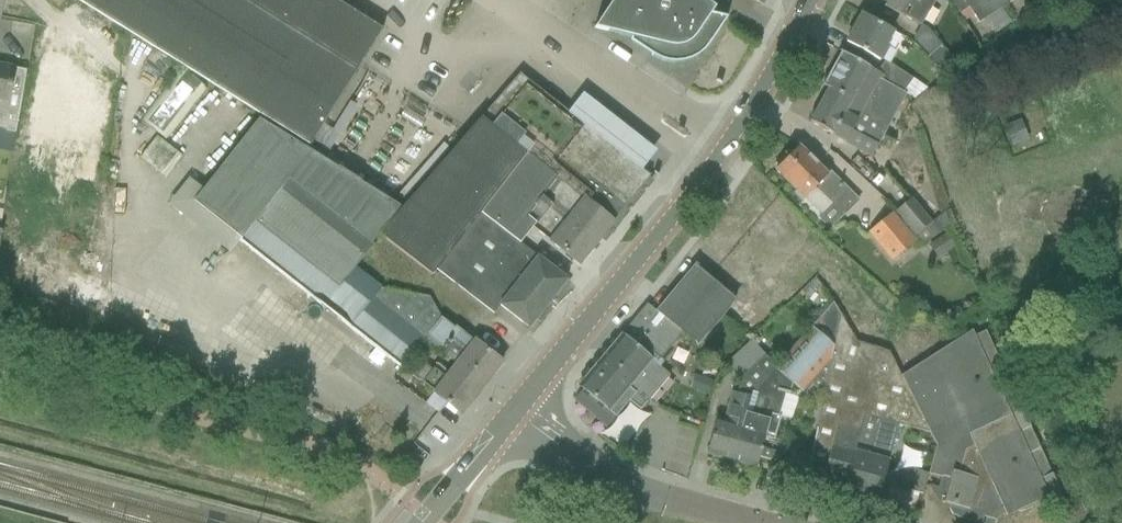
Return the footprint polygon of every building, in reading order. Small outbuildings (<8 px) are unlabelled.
[(310,147),(383,29),(344,5),(347,0),(77,0),(310,147)] [(675,63),(683,62),(691,60),(698,56),(704,51),(709,45),(727,18),(711,14),(715,8),(706,0),(613,0),(594,28),(659,44),(651,55),(659,60),(667,62),(675,63)] [(920,26),(934,0),(885,0),(887,1),(884,6),(920,26)] [(979,23),(1013,0),(952,0),(960,12),(965,21),(974,15),(979,23)] [(846,42),(880,61),(888,45),(895,49),(901,36),(895,33),(895,32),(862,14),(846,42)] [(100,28),(96,39),(118,46),(122,35),(100,28)] [(928,58),(946,76),(960,63),(942,44),(928,58)] [(822,86),(828,89),(890,123),(903,100),(906,93),(903,92),(879,80),(882,75),(875,72),(841,52),(822,86)] [(879,80),(903,92),(912,79),(885,61),(875,72),(882,75),(879,80)] [(16,132),(25,83),(12,81),(14,68),(0,65),(0,130),(14,132),(16,132)] [(370,106),(386,84),(363,68),(348,90),(370,106)] [(46,117),(99,126),(104,97),(92,95),(94,82),(84,80),(84,75),(54,70),(53,75),(38,72),(29,122),(44,125),(46,117)] [(378,234),(432,274),(436,269),(461,236),(480,211),(528,148),(549,164),(563,147),(591,170),(576,188),(597,205),(580,226),(599,241),(650,175),(645,171),(572,114),(520,74),(486,116),(484,114),(401,208),(378,234)] [(810,123),(872,157),(877,147),(882,137),(890,123),(828,89),(810,123)] [(190,179),(168,205),(229,253),(239,240),(402,369),(428,333),(446,348),(444,352),(456,362),(460,358),(488,380),(502,362),(485,349),(441,318),(430,296),(382,289),(356,268),(374,244),(371,243),(379,235),(378,234),(401,208),(259,120),(202,190),(190,179)] [(783,154),(773,165),(777,168),(775,170),(796,192),(795,194),(803,201),(806,199),(820,214),(831,203),(843,215),(858,201),(819,162),(816,164),(799,146),(787,158),(783,154)] [(562,252),(579,265),(599,241),(580,226),(597,205),(576,188),(591,170),(563,147),(549,164),(528,148),(480,211),(520,243),(533,227),(550,241),(549,241),(562,252)] [(84,158),(79,180),(94,183),(99,161),(84,158)] [(912,198),(895,211),(916,235),(932,222),(912,198)] [(501,305),(529,328),(567,279),(520,243),(480,211),(436,269),(495,313),(501,305)] [(870,232),(892,259),(913,242),(890,215),(870,232)] [(948,232),(929,245),(937,257),(957,244),(948,232)] [(683,332),(718,361),(743,332),(724,315),(736,300),(712,280),(695,266),(657,311),(683,332)] [(752,466),(756,467),(766,433),(775,435),(781,416),(780,416),(786,392),(790,393),(793,384),(806,394),(813,385),(823,395),(840,314),(834,302),(777,366),(777,365),(776,366),(750,397),(732,460),(742,463),(744,466),(750,467),(752,466)] [(582,381),(583,389),(616,417),(635,394),(647,403),(671,375),(656,363),(683,332),(657,311),(647,303),(582,381)] [(806,479),(843,489),(853,453),(854,453),(864,415),(895,424),(895,423),(930,432),(901,376),(889,352),(857,342),(840,314),(823,395),(806,479)] [(997,518),(1006,514),(1007,516),(1060,492),(986,331),(975,336),(972,331),(901,376),(930,432),(937,445),(929,473),(942,477),(943,476),(951,478),(943,502),(950,504),(949,508),(953,515),(957,516),(957,517),(978,522),(982,522),(983,517),(986,517),(985,522),(996,522),(997,518)] [(713,431),(707,453),(710,454),(712,457),(718,458),(720,457),(732,460),(750,397),(776,366),(765,355),(745,374),(741,377),(737,393),(732,391),(724,418),(717,416),(713,431)] [(422,383),(461,414),(488,380),(460,358),(455,363),(448,372),(438,364),(436,366),(422,383)] [(414,359),(408,372),(420,378),(426,365),(414,359)] [(695,375),(690,388),(709,395),(714,381),(695,375)] [(853,453),(843,489),(878,499),(881,487),(888,488),(891,477),(885,475),(893,445),(899,424),(895,423),(895,424),(864,415),(854,453),(853,453)] [(776,461),(801,468),(804,453),(784,448),(782,455),(778,454),(776,461)]
